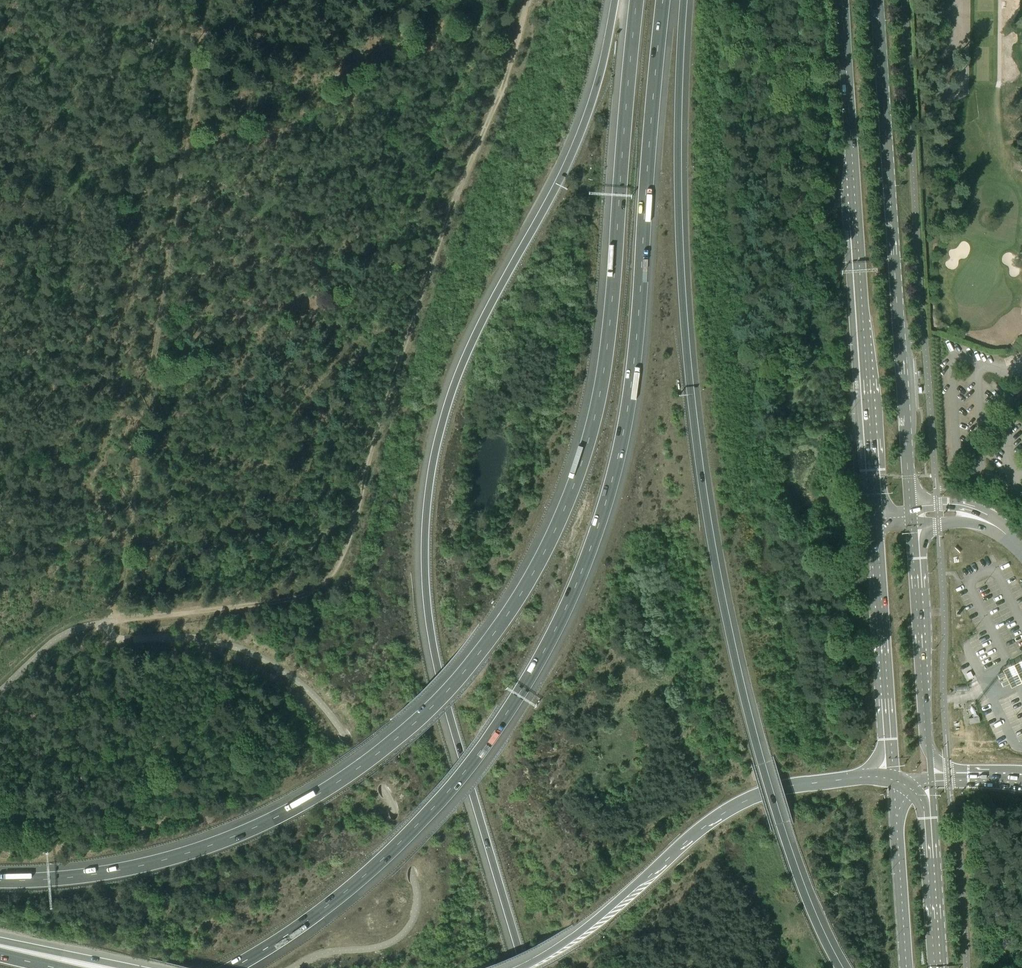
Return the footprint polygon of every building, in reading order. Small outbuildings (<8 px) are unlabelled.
[(1002,669),(1011,687),(1021,682),(1021,659),(1002,669)]
